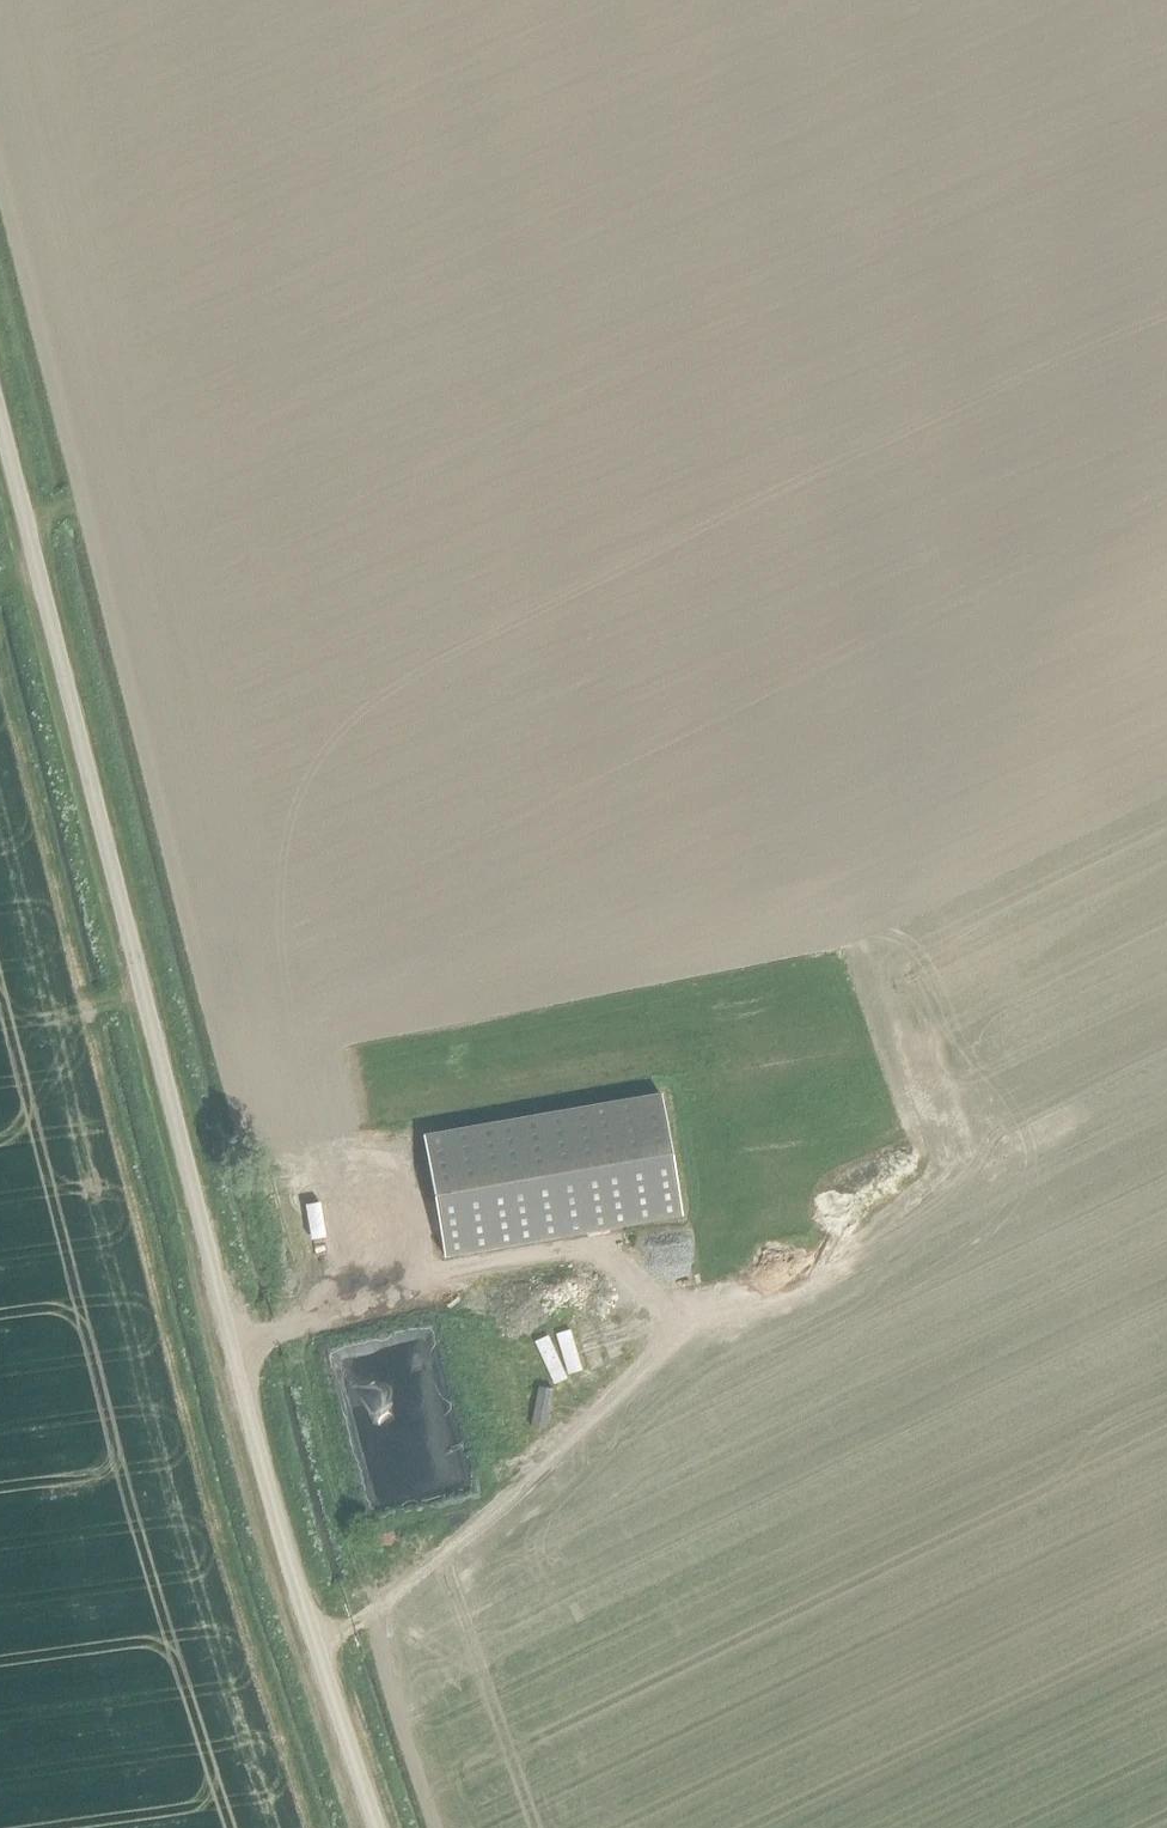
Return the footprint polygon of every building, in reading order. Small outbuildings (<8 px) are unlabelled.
[(444,1257),(680,1215),(660,1099),(424,1140),(444,1257)]
